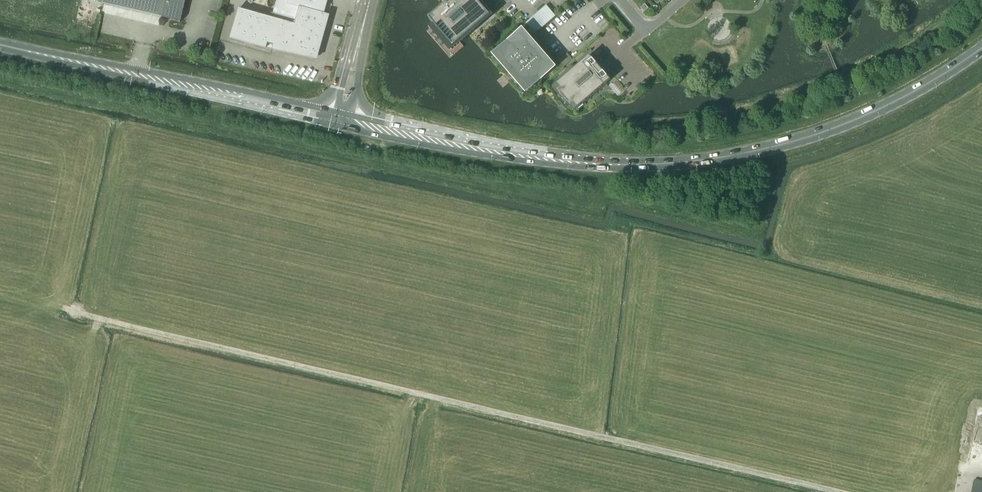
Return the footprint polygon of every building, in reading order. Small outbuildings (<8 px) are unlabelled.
[(101,5),(160,18),(160,19),(161,19),(162,15),(166,16),(166,17),(170,18),(171,17),(179,19),(178,23),(179,23),(184,0),(98,0),(102,1),(101,5)] [(228,40),(264,50),(315,61),(328,16),(326,16),(323,15),(327,0),(275,0),(270,19),(238,10),(236,10),(228,40)] [(446,6),(429,20),(454,48),(491,17),(476,0),(441,0),(446,6)] [(645,13),(650,10),(646,5),(641,9),(645,13)] [(556,17),(554,15),(547,7),(526,25),(535,35),(556,17)] [(503,51),(497,57),(510,71),(512,69),(517,75),(515,77),(527,92),(534,86),(532,85),(546,73),(547,75),(553,69),(541,55),(538,57),(533,51),(535,49),(523,34),(517,40),(504,52),(503,51)] [(573,61),(572,60),(568,55),(560,63),(565,68),(573,61)] [(567,99),(601,70),(593,61),(590,64),(587,60),(563,81),(562,81),(557,85),(558,85),(557,86),(559,88),(558,88),(562,93),(563,92),(566,96),(565,96),(567,99)] [(601,70),(567,99),(569,101),(570,101),(573,104),(572,105),(577,109),(579,111),(579,110),(580,111),(584,107),(584,106),(608,85),(605,82),(609,79),(601,70)] [(975,480),(973,491),(981,491),(981,482),(975,480)]
